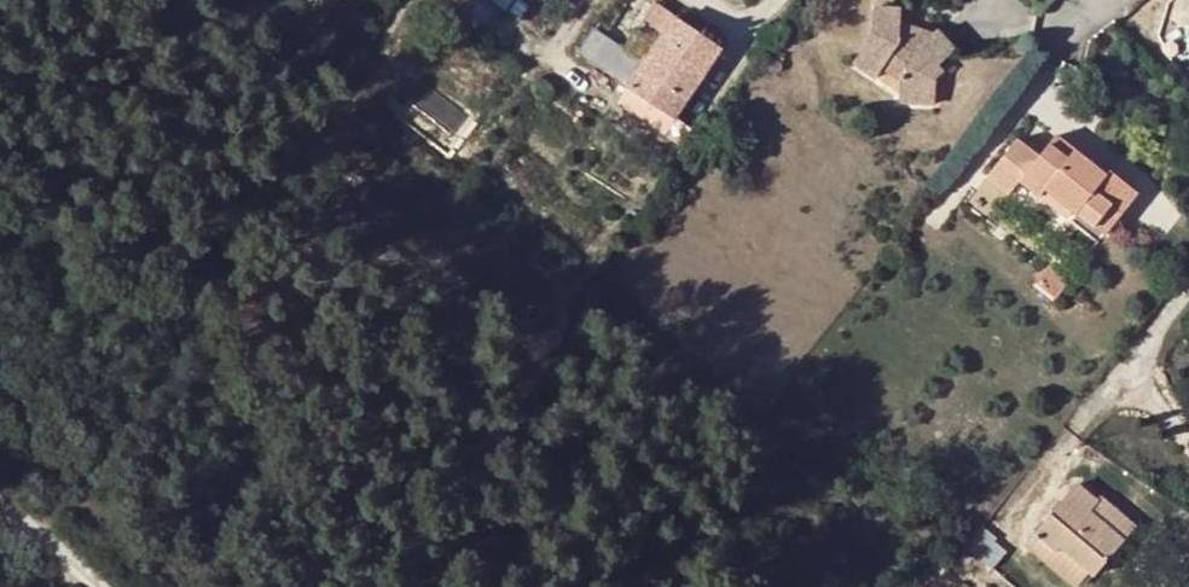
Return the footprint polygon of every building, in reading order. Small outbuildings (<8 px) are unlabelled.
[(650,2),(618,50),(636,63),(621,85),(654,107),(646,119),(679,142),(688,128),(671,116),(717,48),(650,2)] [(898,73),(898,81),(898,100),(932,101),(933,80),(942,70),(936,64),(952,49),(915,7),(902,8),(890,8),(877,7),(873,6),(869,33),(850,61),(872,77),(879,67),(888,55),(903,66),(898,73)] [(879,67),(898,81),(898,73),(903,66),(888,55),(879,67)] [(458,132),(471,117),(446,95),(433,110),(458,132)] [(1016,179),(1034,193),(1041,185),(1068,208),(1088,225),(1104,206),(1114,214),(1132,191),(1105,170),(1102,174),(1051,134),(1034,156),(1014,140),(996,162),(1016,179)] [(1068,208),(1041,185),(1034,193),(1062,216),(1068,208)] [(1098,233),(1114,214),(1104,206),(1088,225),(1098,233)] [(1093,499),(1074,483),(1025,543),(1075,586),(1088,571),(1092,575),(1133,526),(1097,495),(1093,499)]
